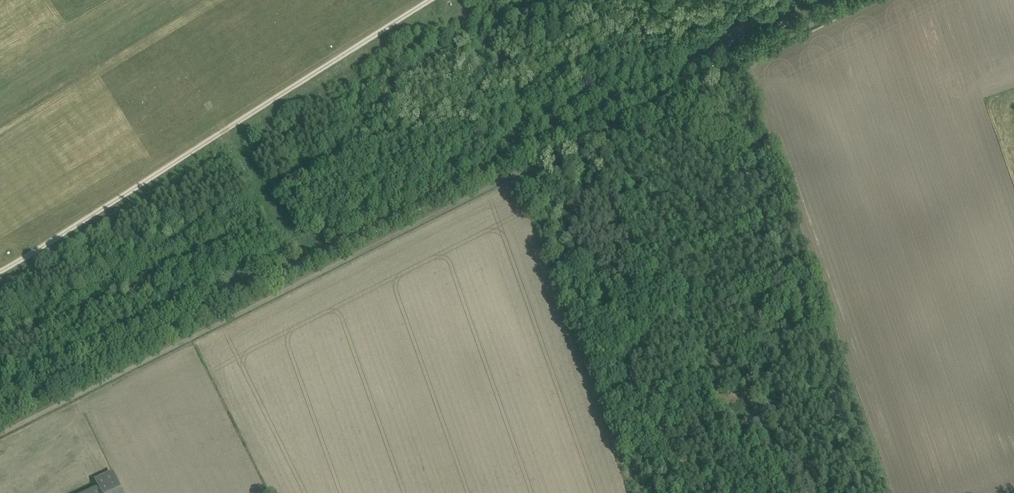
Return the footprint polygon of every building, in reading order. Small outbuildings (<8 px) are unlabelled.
[(789,22),(786,16),(780,19),(783,25),(789,22)] [(98,487),(85,492),(122,492),(112,472),(94,480),(98,487)]
